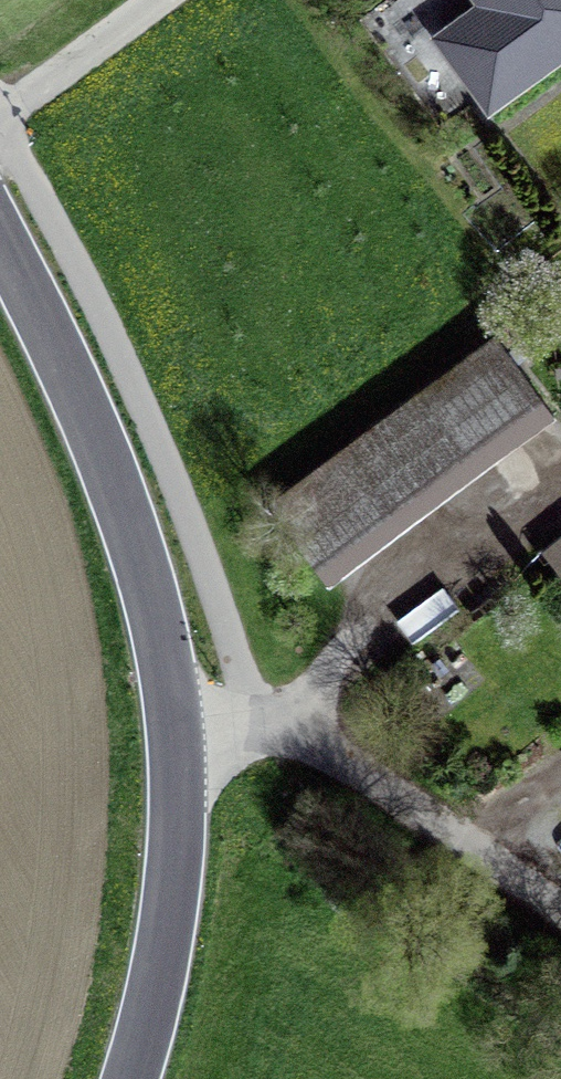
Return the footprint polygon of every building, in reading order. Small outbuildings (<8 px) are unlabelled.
[(478,8),(444,33),(492,98),(560,48),(560,0),(473,0),(478,8)] [(494,331),(264,499),(326,583),(556,415),(494,331)] [(541,549),(560,574),(560,532),(541,549)]
